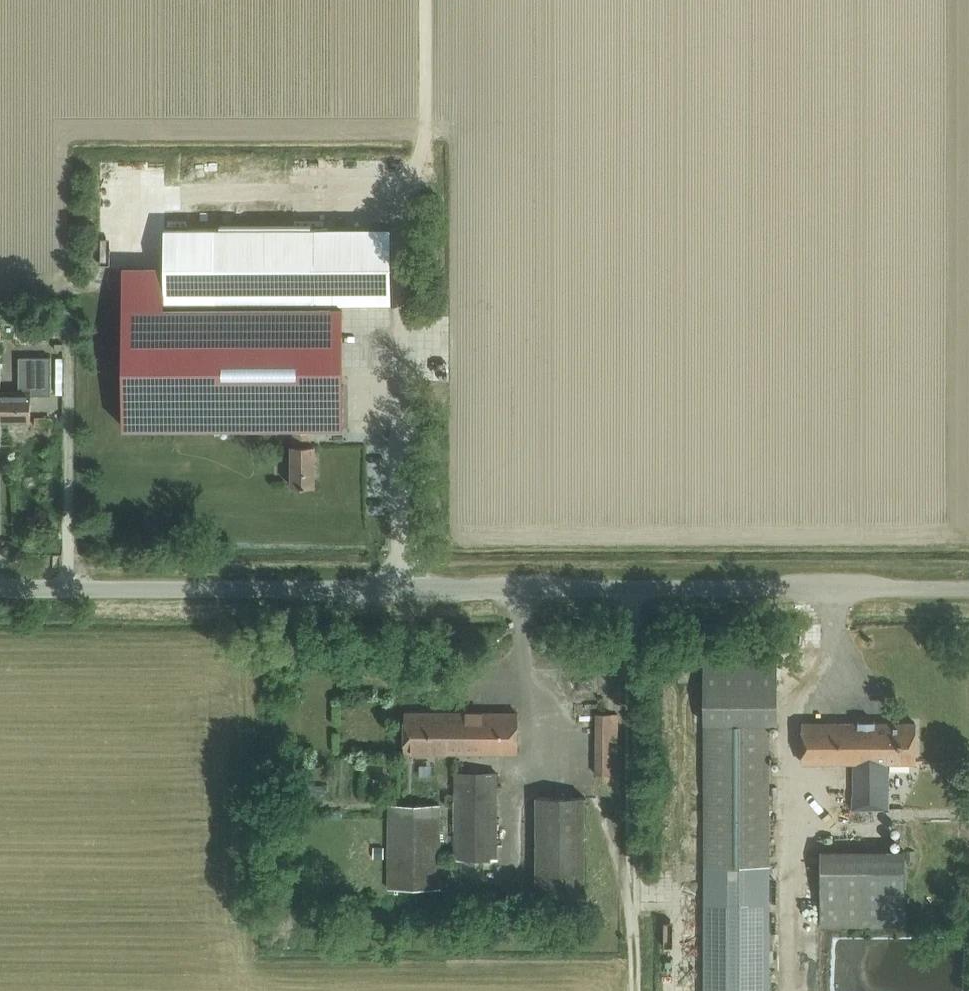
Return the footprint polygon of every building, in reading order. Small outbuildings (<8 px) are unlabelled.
[(165,228),(165,303),(214,303),(286,303),(316,303),(316,257),(328,257),(328,229),(316,229),(215,229),(165,228)] [(123,307),(123,427),(344,427),(344,385),(324,385),(323,303),(316,303),(286,303),(214,303),(165,303),(165,307),(123,307)] [(0,391),(0,422),(29,421),(29,422),(30,422),(30,395),(50,395),(50,357),(18,357),(18,391),(0,391)] [(290,445),(290,486),(314,486),(314,445),(309,445),(310,432),(292,432),(292,445),(290,445)] [(705,647),(705,865),(769,865),(769,722),(777,722),(777,647),(705,647)] [(618,776),(619,713),(595,712),(595,775),(618,776)] [(404,753),(497,753),(516,753),(516,713),(404,713),(404,753)] [(916,762),(916,722),(803,722),(803,762),(853,762),(853,808),(889,808),(889,762),(916,762)] [(497,860),(497,772),(453,772),(453,859),(497,860)] [(586,893),(586,796),(536,796),(536,893),(586,893)] [(440,889),(440,804),(388,804),(387,889),(440,889)] [(820,850),(820,924),(905,924),(905,850),(820,850)] [(705,865),(705,990),(769,990),(769,865),(705,865)]
